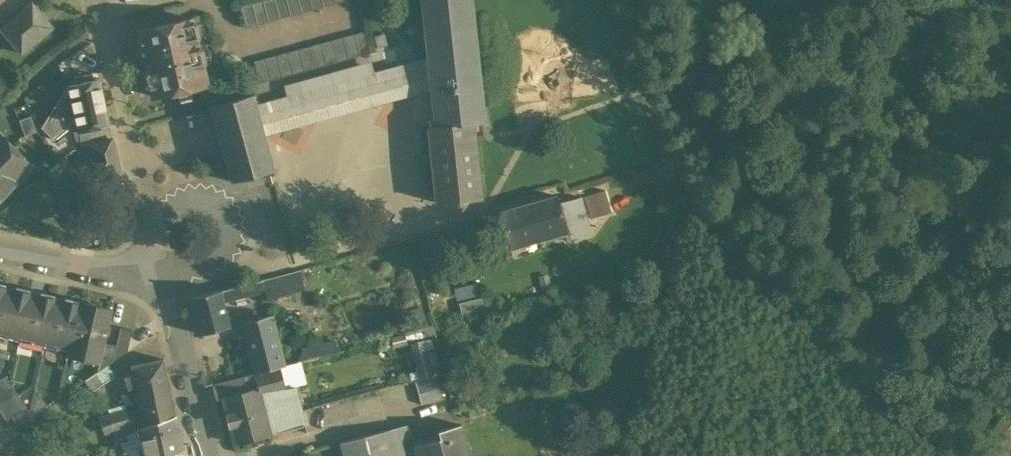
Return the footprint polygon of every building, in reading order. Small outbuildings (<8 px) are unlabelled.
[(252,2),(257,24),(258,24),(268,21),(263,0),(261,0),(252,2)] [(268,21),(269,21),(280,18),(275,0),(263,0),(268,21)] [(280,18),(291,15),(287,0),(275,0),(280,18)] [(291,15),(302,12),(298,0),(287,0),(291,15)] [(302,12),(313,9),(310,0),(298,0),(302,12)] [(313,9),(324,6),(322,0),(310,0),(313,9)] [(437,202),(481,197),(472,122),(485,120),(471,0),(424,0),(430,57),(433,88),(434,103),(436,125),(429,126),(437,202)] [(32,1),(0,28),(22,53),(53,27),(32,1)] [(252,2),(241,5),(247,27),(257,24),(252,2)] [(175,22),(138,30),(142,46),(138,47),(137,48),(139,58),(140,59),(144,58),(147,70),(146,70),(144,74),(146,83),(150,85),(153,95),(175,90),(178,92),(190,89),(192,87),(208,83),(203,63),(204,60),(202,48),(199,46),(197,37),(199,35),(196,22),(193,21),(193,18),(185,20),(184,19),(176,21),(175,22)] [(365,31),(354,34),(360,55),(371,52),(365,31)] [(354,34),(343,37),(349,58),(360,55),(354,34)] [(343,37),(332,39),(338,61),(349,58),(343,37)] [(338,61),(332,39),(321,42),(327,64),(338,61)] [(321,42),(310,45),(316,67),(327,64),(321,42)] [(316,67),(310,45),(299,48),(305,70),(316,67)] [(299,48),(288,51),(293,73),(305,70),(299,48)] [(288,51),(277,54),(282,76),(293,73),(288,51)] [(277,54),(266,57),(271,79),(282,76),(277,54)] [(266,57),(254,60),(260,82),(271,79),(266,57)] [(430,57),(288,95),(257,103),(265,134),(433,88),(430,57)] [(288,95),(373,72),(370,61),(285,84),(288,95)] [(69,85),(43,127),(54,137),(76,119),(79,129),(90,126),(91,128),(110,123),(100,77),(94,78),(92,72),(74,76),(76,83),(69,85)] [(254,93),(211,104),(211,105),(212,105),(232,180),(278,167),(275,155),(271,156),(265,134),(257,103),(254,94),(255,94),(254,93)] [(31,115),(20,120),(25,135),(37,131),(31,115)] [(32,165),(0,133),(0,198),(32,165)] [(112,137),(93,143),(74,150),(79,168),(83,167),(86,183),(120,172),(112,137)] [(84,196),(72,177),(56,187),(66,200),(61,203),(65,208),(84,196)] [(605,189),(585,195),(588,207),(609,201),(605,189)] [(557,195),(529,203),(538,235),(539,240),(566,232),(568,238),(592,231),(582,196),(559,202),(557,195)] [(609,201),(588,207),(591,218),(612,212),(609,201)] [(529,203),(501,211),(510,243),(538,235),(529,203)] [(512,248),(539,240),(538,235),(510,243),(512,248)] [(287,272),(262,279),(264,288),(267,297),(292,291),(287,272)] [(262,279),(221,289),(224,301),(255,293),(255,291),(264,288),(262,279)] [(6,287),(0,312),(0,333),(7,334),(6,336),(9,337),(9,335),(20,337),(30,292),(6,287)] [(221,289),(191,297),(200,333),(230,325),(224,301),(221,289)] [(55,298),(30,292),(20,337),(31,340),(31,342),(33,343),(34,340),(45,343),(55,298)] [(482,297),(459,303),(462,315),(485,310),(482,297)] [(80,303),(55,298),(45,343),(56,345),(55,347),(58,348),(58,346),(69,348),(80,303)] [(112,310),(80,303),(69,348),(68,351),(96,357),(101,354),(102,353),(105,341),(112,310)] [(410,311),(415,329),(427,326),(423,308),(410,311)] [(272,314),(242,322),(255,372),(256,372),(280,366),(286,364),(283,356),(272,314)] [(133,328),(121,326),(117,344),(113,361),(128,351),(133,328)] [(426,377),(437,374),(428,340),(417,343),(426,377)] [(117,344),(105,341),(102,353),(101,354),(97,371),(109,363),(109,364),(113,361),(117,344)] [(329,344),(283,356),(286,364),(302,360),(331,351),(329,344)] [(164,358),(132,365),(134,374),(125,376),(129,388),(137,386),(142,409),(127,412),(131,425),(130,425),(132,432),(145,425),(176,414),(164,358)] [(97,371),(85,379),(93,391),(116,375),(109,364),(109,363),(97,371)] [(280,366),(256,372),(271,433),(305,425),(295,386),(293,386),(292,382),(285,383),(280,366)] [(255,372),(213,383),(217,398),(224,397),(236,442),(271,433),(256,372),(255,372)] [(437,374),(426,377),(431,399),(442,396),(437,374)] [(0,379),(0,393),(13,385),(6,375),(0,379)] [(0,393),(0,407),(0,408),(19,395),(13,385),(0,393)] [(19,395),(0,408),(7,418),(26,405),(19,395)] [(26,405),(7,418),(14,428),(33,415),(26,405)] [(126,409),(100,418),(104,433),(130,425),(131,425),(126,409)] [(145,425),(140,428),(146,455),(168,455),(178,451),(183,448),(176,414),(145,425)] [(410,423),(390,428),(397,455),(418,455),(415,445),(416,445),(410,423)] [(415,445),(418,455),(470,455),(462,424),(436,431),(438,439),(416,445),(415,445)] [(140,428),(132,432),(128,434),(130,439),(124,443),(127,455),(146,455),(140,428)] [(340,442),(344,455),(397,455),(390,428),(340,442)]
